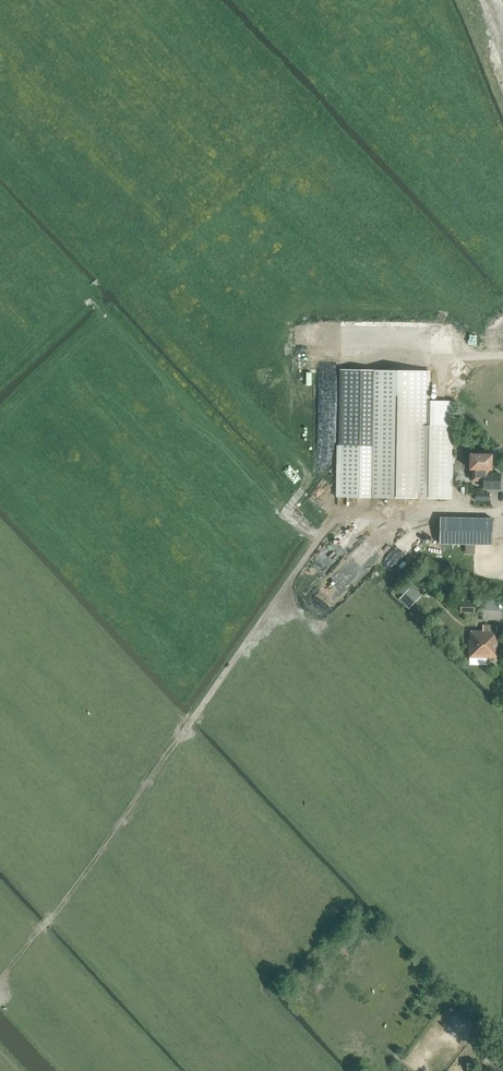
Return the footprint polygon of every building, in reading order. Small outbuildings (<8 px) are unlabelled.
[(463,378),(476,368),(472,364),(460,374),(463,378)] [(339,446),(357,446),(372,446),(373,370),(340,369),(339,446)] [(339,446),(338,497),(404,498),(452,499),(453,426),(427,426),(428,371),(373,370),(372,446),(357,446),(339,446)] [(470,454),(470,469),(473,469),(473,480),(484,480),(484,488),(500,489),(500,474),(489,474),(489,470),(492,470),(492,454),(470,454)] [(440,517),(440,544),(492,545),(493,518),(440,517)] [(403,595),(411,587),(407,582),(399,591),(403,595)] [(411,587),(403,595),(400,599),(409,608),(421,596),(411,587)] [(475,611),(475,602),(460,602),(460,611),(475,611)] [(487,664),(487,657),(497,658),(497,631),(497,625),(483,625),(483,631),(471,630),(471,639),(470,639),(469,664),(487,664)]
